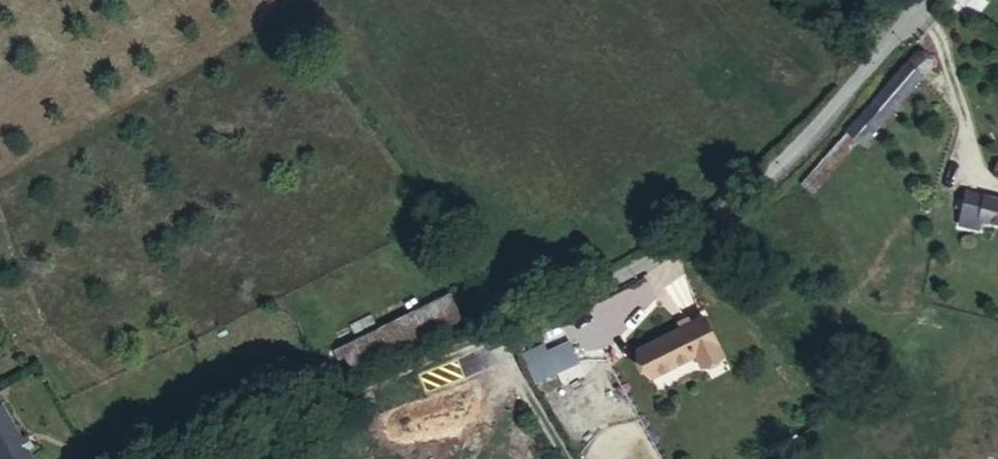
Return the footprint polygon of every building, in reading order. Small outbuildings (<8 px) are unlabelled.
[(864,144),(922,79),(906,64),(846,127),(864,144)] [(986,195),(969,191),(960,223),(976,228),(980,217),(986,195)] [(986,195),(980,217),(997,222),(997,197),(986,195)] [(448,298),(346,351),(360,374),(461,322),(448,298)] [(709,309),(640,340),(653,369),(698,350),(702,361),(728,350),(709,309)] [(576,339),(553,349),(562,367),(584,357),(576,339)] [(5,458),(43,458),(11,398),(0,403),(0,450),(5,458)]
